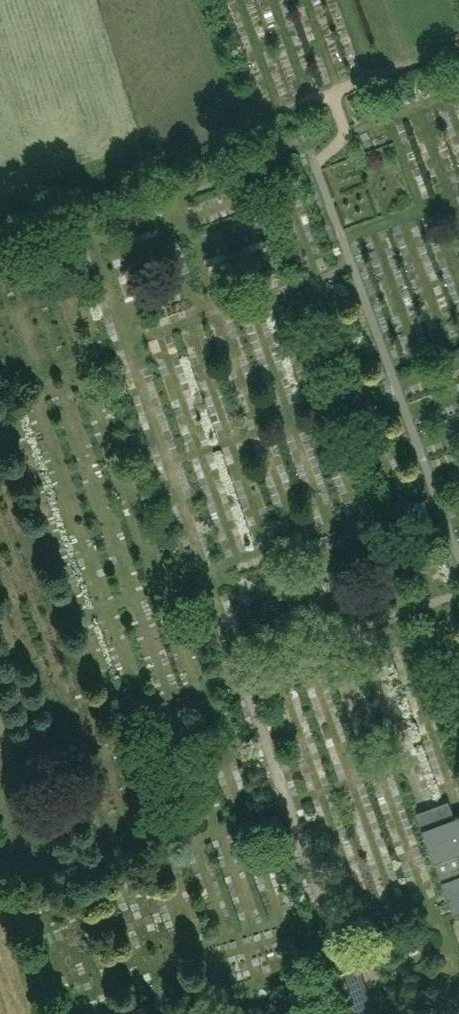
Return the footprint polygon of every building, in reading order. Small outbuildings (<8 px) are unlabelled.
[(454,915),(458,913),(458,816),(456,817),(450,801),(425,809),(417,813),(454,915)] [(357,966),(329,976),(342,1013),(374,1013),(357,966)]
